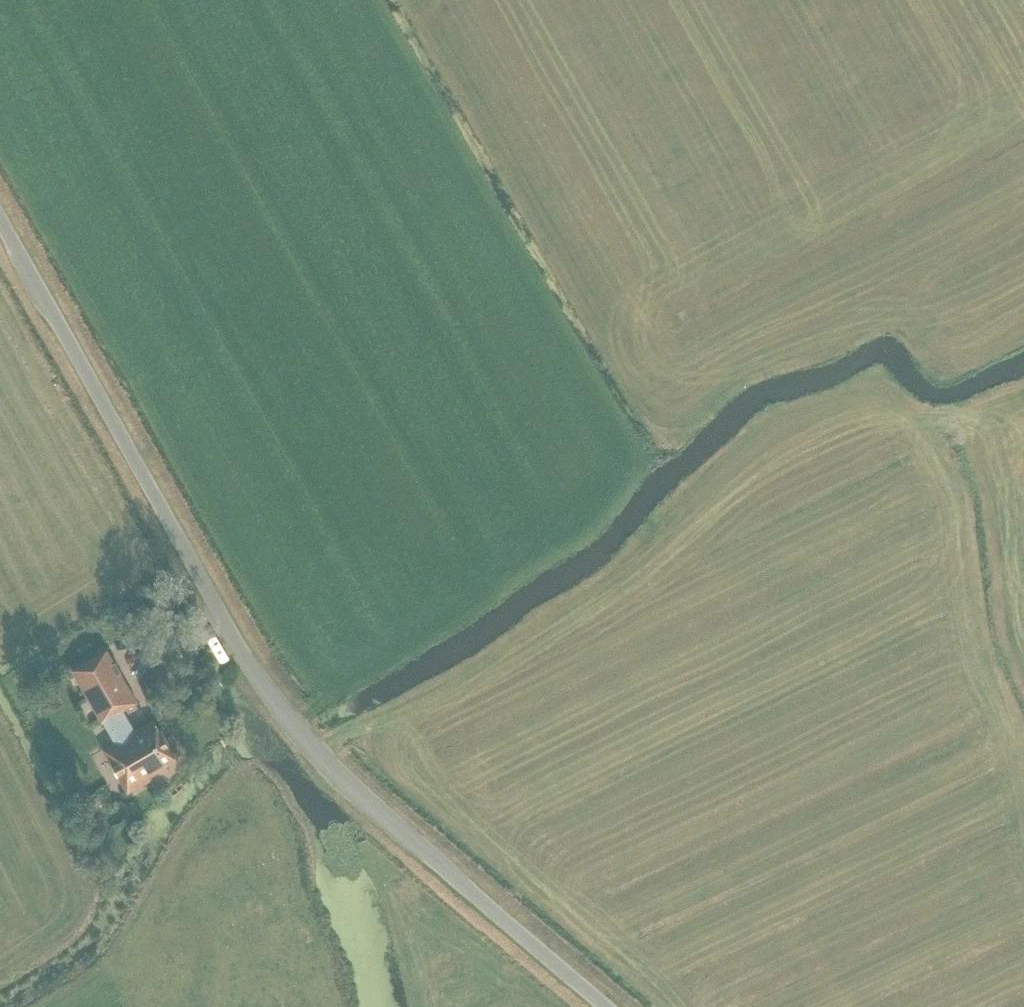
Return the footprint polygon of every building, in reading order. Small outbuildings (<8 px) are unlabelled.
[(131,734),(120,713),(137,703),(107,650),(72,671),(102,723),(110,719),(121,739),(102,750),(128,793),(168,770),(166,766),(178,760),(161,731),(159,732),(153,721),(131,734)]
